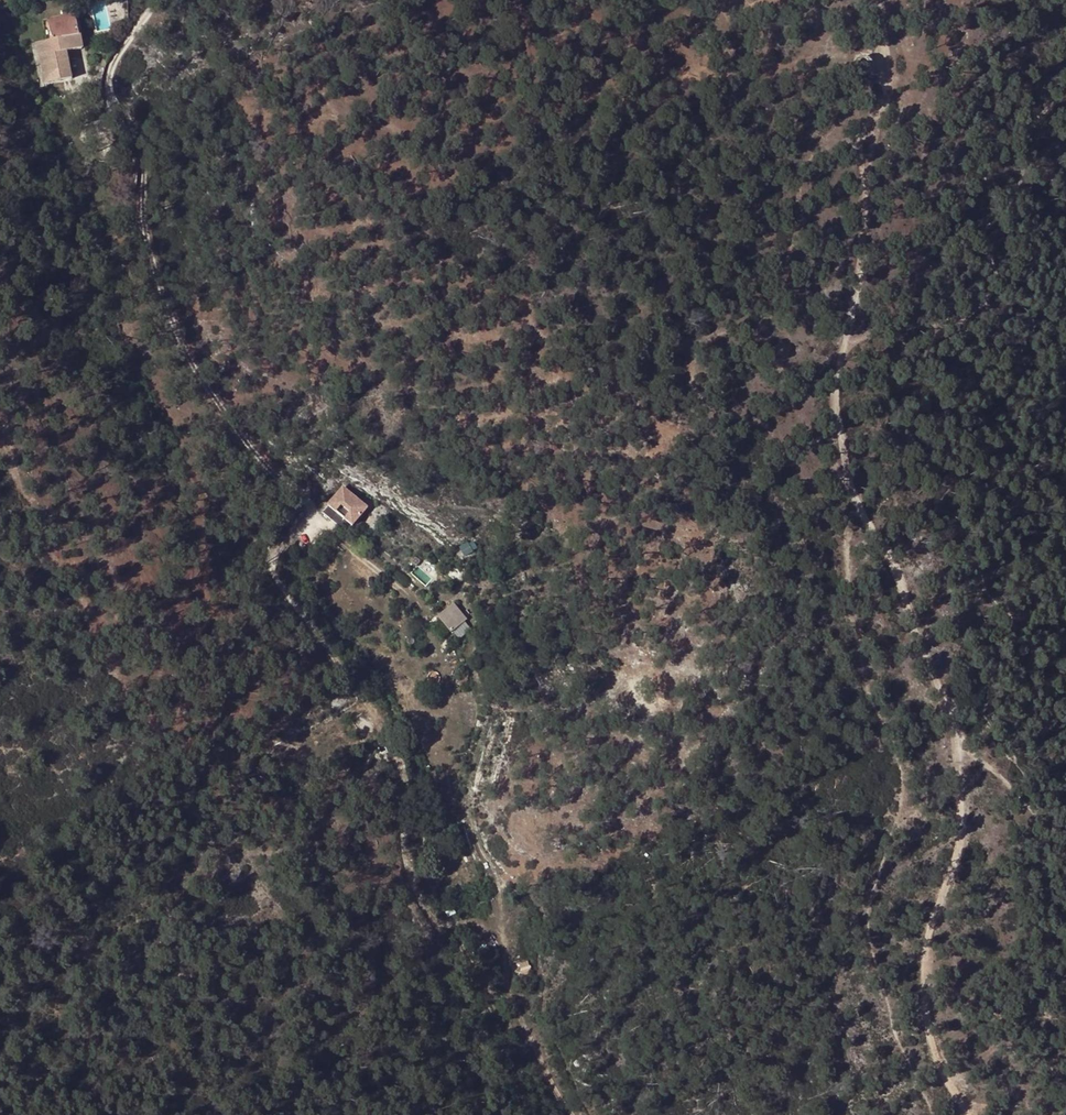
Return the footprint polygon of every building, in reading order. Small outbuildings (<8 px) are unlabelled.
[(75,14),(57,18),(58,24),(50,26),(52,41),(47,42),(37,44),(44,84),(73,78),(67,51),(82,48),(75,14)] [(79,14),(75,14),(82,48),(86,48),(79,14)] [(58,24),(57,18),(43,21),(47,42),(52,41),(50,26),(58,24)] [(108,61),(102,59),(100,67),(105,69),(108,61)] [(347,527),(363,508),(337,486),(321,506),(331,514),(337,507),(345,514),(340,520),(347,527)] [(464,617),(454,603),(440,613),(450,627),(464,617)] [(465,620),(453,631),(461,639),(472,627),(465,620)] [(520,962),(523,972),(533,970),(530,959),(520,962)]
